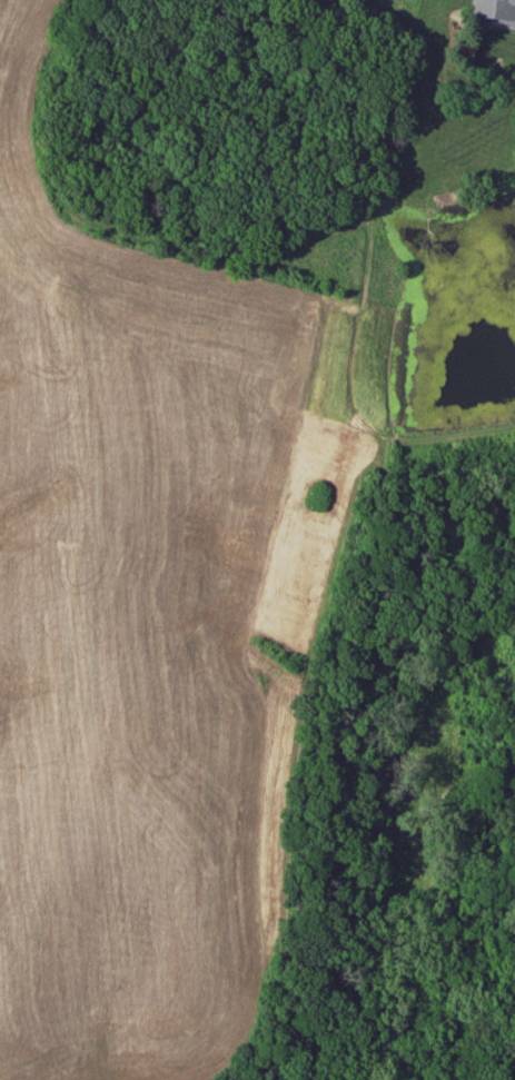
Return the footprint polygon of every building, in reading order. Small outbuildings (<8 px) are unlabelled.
[(469,15),(483,16),(483,23),(514,26),(514,0),(470,0),(469,15)]
